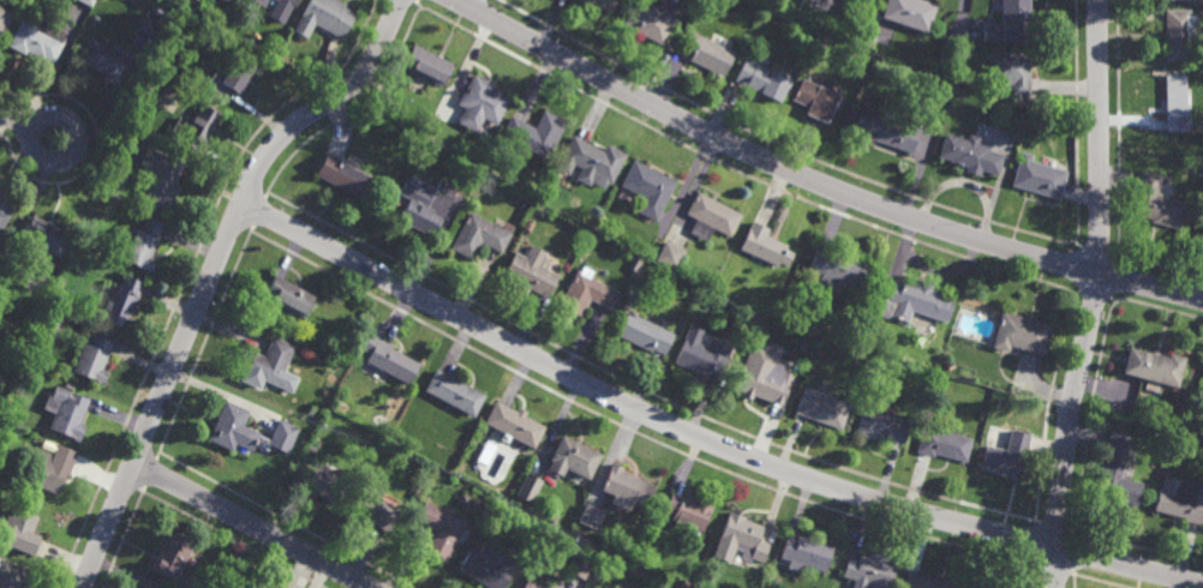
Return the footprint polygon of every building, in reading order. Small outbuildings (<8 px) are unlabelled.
[(176,5),(179,0),(188,0),(184,8),(176,5)] [(288,8),(273,0),(293,0),(288,8)] [(293,30),(309,0),(339,0),(346,4),(345,7),(357,13),(342,38),(313,24),(306,37),(293,30)] [(595,7),(581,0),(615,0),(609,13),(595,6),(595,7)] [(662,46),(633,30),(634,29),(622,23),(634,0),(675,22),(662,46)] [(881,17),(887,0),(923,0),(938,5),(928,32),(881,17)] [(1000,23),(1000,0),(1029,0),(1029,41),(983,41),(983,23),(1000,23)] [(768,13),(762,11),(766,4),(772,7),(768,13)] [(1,40),(0,39),(0,7),(14,14),(1,40)] [(1190,16),(1197,16),(1197,26),(1201,26),(1201,44),(1191,44),(1191,60),(1165,60),(1165,10),(1190,10),(1190,16)] [(155,38),(138,30),(148,12),(163,19),(155,38)] [(67,32),(62,42),(65,43),(55,62),(47,59),(46,61),(28,52),(25,55),(10,47),(23,20),(36,28),(41,18),(67,32)] [(722,77),(689,61),(693,53),(683,47),(690,31),(734,53),(722,77)] [(820,49),(812,44),(815,37),(824,41),(820,49)] [(113,49),(116,43),(132,52),(128,58),(136,61),(121,89),(104,79),(106,76),(82,62),(94,38),(113,49)] [(442,88),(402,67),(414,44),(454,65),(442,88)] [(1029,94),(1010,94),(1010,84),(987,85),(987,53),(1029,53),(1029,94)] [(238,96),(219,83),(238,54),(257,67),(238,96)] [(779,103),(759,94),(734,82),(744,58),(791,80),(779,103)] [(496,126),(484,119),(477,132),(457,122),(465,109),(456,104),(473,73),(495,84),(492,89),(510,100),(496,126)] [(1186,108),(1191,107),(1191,131),(1166,132),(1165,74),(1186,74),(1186,108)] [(822,88),(827,78),(840,84),(836,95),(839,96),(827,125),(806,114),(808,108),(792,100),(802,78),(822,88)] [(160,94),(151,90),(157,79),(166,83),(160,94)] [(988,109),(977,106),(980,97),(990,101),(988,109)] [(202,146),(199,144),(194,151),(181,143),(185,138),(179,134),(186,121),(191,124),(202,104),(221,115),(202,146)] [(898,122),(920,130),(911,154),(852,133),(861,109),(881,116),(885,108),(902,114),(898,122)] [(546,160),(501,136),(511,115),(534,127),(544,110),(565,122),(546,160)] [(988,140),(981,138),(978,144),(989,146),(988,150),(1003,155),(996,176),(982,172),(980,178),(965,173),(966,169),(950,163),(950,162),(938,157),(945,133),(968,140),(969,134),(975,137),(978,122),(993,126),(988,140)] [(431,140),(425,137),(429,128),(436,132),(431,140)] [(1034,142),(1025,139),(1028,130),(1037,132),(1034,142)] [(604,151),(606,145),(627,155),(611,185),(608,182),(604,190),(591,182),(589,186),(576,179),(582,168),(574,164),(569,175),(556,168),(573,136),(604,151)] [(172,214),(144,202),(156,173),(139,166),(148,148),(186,164),(178,184),(182,186),(172,214)] [(1073,200),(1060,197),(1059,199),(1011,186),(1021,151),(1031,155),(1030,162),(1067,172),(1064,184),(1077,187),(1073,200)] [(359,199),(315,175),(327,152),(372,176),(359,199)] [(657,222),(636,211),(642,198),(621,186),(634,160),(677,182),(657,222)] [(1180,230),(1149,223),(1150,218),(1133,215),(1143,172),(1161,175),(1157,194),(1186,202),(1180,230)] [(433,239),(399,221),(409,197),(418,202),(426,184),(439,190),(444,182),(457,190),(433,239)] [(730,238),(713,228),(706,241),(689,233),(695,220),(684,214),(698,191),(742,215),(730,238)] [(2,232),(0,231),(0,199),(16,206),(2,232)] [(493,224),(496,218),(515,228),(501,254),(481,244),(472,262),(450,250),(469,211),(493,224)] [(60,260),(58,259),(52,272),(36,264),(37,260),(26,254),(28,253),(19,248),(23,240),(22,239),(32,217),(72,238),(60,260)] [(151,259),(157,262),(151,274),(125,263),(137,232),(142,233),(146,218),(164,226),(151,259)] [(529,233),(523,229),(528,220),(534,223),(529,233)] [(786,266),(778,263),(777,266),(738,250),(752,222),(768,229),(765,236),(786,246),(784,250),(792,253),(786,266)] [(675,270),(656,260),(665,241),(683,251),(675,270)] [(540,266),(559,276),(547,299),(528,289),(526,296),(509,288),(513,281),(503,275),(515,252),(525,258),(531,246),(547,254),(540,266)] [(857,288),(843,283),(840,290),(819,282),(821,275),(808,270),(816,246),(866,264),(857,288)] [(633,280),(627,276),(632,266),(639,270),(633,280)] [(610,311),(589,300),(580,319),(557,306),(576,271),(620,294),(610,311)] [(707,286),(698,281),(702,271),(712,276),(707,286)] [(303,319),(271,302),(273,300),(263,295),(274,276),(315,296),(303,319)] [(127,331),(102,322),(106,311),(104,311),(107,304),(109,304),(115,288),(120,290),(125,277),(144,284),(127,331)] [(900,284),(903,280),(918,286),(920,283),(928,287),(927,288),(942,294),(941,296),(954,301),(947,323),(912,311),(908,323),(890,317),(893,305),(878,299),(885,278),(900,284)] [(38,322),(32,318),(36,310),(42,312),(38,322)] [(664,356),(650,349),(648,353),(616,336),(628,312),(674,335),(664,356)] [(1043,356),(1009,347),(1007,353),(990,348),(1000,312),(1052,325),(1043,356)] [(50,341),(41,337),(49,319),(59,324),(50,341)] [(7,362),(0,360),(0,334),(16,340),(7,362)] [(103,371),(109,373),(103,388),(94,384),(94,383),(73,374),(85,344),(90,347),(95,336),(114,344),(103,371)] [(408,386),(366,364),(370,358),(359,353),(369,336),(391,348),(390,350),(419,366),(408,386)] [(277,389),(235,371),(245,349),(264,358),(271,338),(294,347),(277,389)] [(706,348),(710,340),(730,349),(718,377),(711,374),(710,379),(674,364),(684,338),(706,348)] [(1168,358),(1169,354),(1185,359),(1177,389),(1156,384),(1155,391),(1144,388),(1147,380),(1123,374),(1129,348),(1168,358)] [(948,371),(946,365),(952,361),(954,368),(948,371)] [(780,407),(772,402),(772,404),(735,390),(743,365),(780,379),(779,382),(789,385),(780,407)] [(474,419),(424,392),(436,370),(486,396),(474,419)] [(90,397),(80,420),(86,422),(79,438),(71,434),(71,433),(50,425),(56,410),(43,406),(49,392),(53,394),(55,386),(64,390),(66,384),(74,386),(73,390),(90,397)] [(842,430),(794,413),(803,388),(850,404),(842,430)] [(1106,408),(1097,406),(1100,398),(1108,401),(1106,408)] [(256,449),(237,440),(234,448),(210,438),(225,402),(250,413),(244,424),(262,432),(256,449)] [(534,448),(513,437),(508,445),(497,439),(501,432),(484,424),(495,402),(544,427),(534,448)] [(904,443),(893,439),(892,442),(874,436),(873,439),(854,433),(862,408),(910,424),(904,443)] [(968,461),(934,452),(934,456),(916,451),(923,424),(974,436),(968,461)] [(1024,457),(1023,456),(1018,476),(981,468),(987,444),(1007,449),(1012,430),(1029,433),(1024,457)] [(1137,505),(1105,498),(1107,490),(1096,487),(1109,430),(1130,434),(1120,478),(1142,482),(1137,505)] [(588,479),(564,467),(562,473),(549,467),(552,461),(550,458),(562,433),(602,452),(588,479)] [(312,452),(306,449),(309,444),(316,448),(312,452)] [(53,452),(54,451),(73,460),(59,492),(23,476),(36,445),(53,452)] [(333,504),(299,485),(312,461),(333,472),(331,474),(345,481),(333,504)] [(654,485),(645,508),(600,488),(612,462),(621,466),(620,469),(654,485)] [(532,502),(516,493),(527,473),(543,481),(532,502)] [(1198,486),(1202,487),(1202,509),(1199,524),(1184,520),(1185,517),(1153,509),(1157,487),(1161,488),(1163,474),(1199,484),(1198,486)] [(389,532),(354,514),(366,491),(401,510),(389,532)] [(694,500),(696,496),(712,502),(701,530),(670,518),(671,514),(663,510),(670,492),(694,500)] [(445,562),(424,551),(435,530),(417,521),(426,502),(466,523),(445,562)] [(597,529),(579,522),(587,503),(604,510),(597,529)] [(6,540),(0,537),(0,531),(4,522),(5,523),(8,512),(12,514),(14,505),(38,515),(32,529),(41,533),(34,553),(5,542),(6,540)] [(761,563),(750,558),(749,559),(741,557),(744,546),(719,538),(729,510),(744,516),(743,518),(762,524),(756,540),(767,544),(761,563)] [(581,532),(579,536),(573,534),(575,528),(581,532)] [(175,580),(151,566),(172,529),(196,541),(175,580)] [(531,542),(526,540),(529,533),(534,535),(531,542)] [(832,545),(825,571),(801,564),(798,571),(786,568),(789,559),(779,557),(785,536),(795,539),(796,534),(832,545)] [(513,570),(504,587),(501,587),(495,584),(492,587),(457,570),(469,547),(479,553),(484,544),(498,551),(498,550),(516,558),(511,569),(513,570)] [(894,564),(889,587),(869,587),(869,584),(867,583),(866,587),(852,587),(854,581),(842,577),(846,557),(857,559),(858,554),(868,557),(870,551),(888,556),(886,562),(894,564)] [(585,580),(567,570),(575,554),(593,564),(585,580)] [(28,568),(19,587),(0,587),(0,560),(1,557),(28,568)] [(957,581),(955,587),(902,587),(908,569),(957,581)] [(528,576),(551,587),(522,587),(528,576)]
